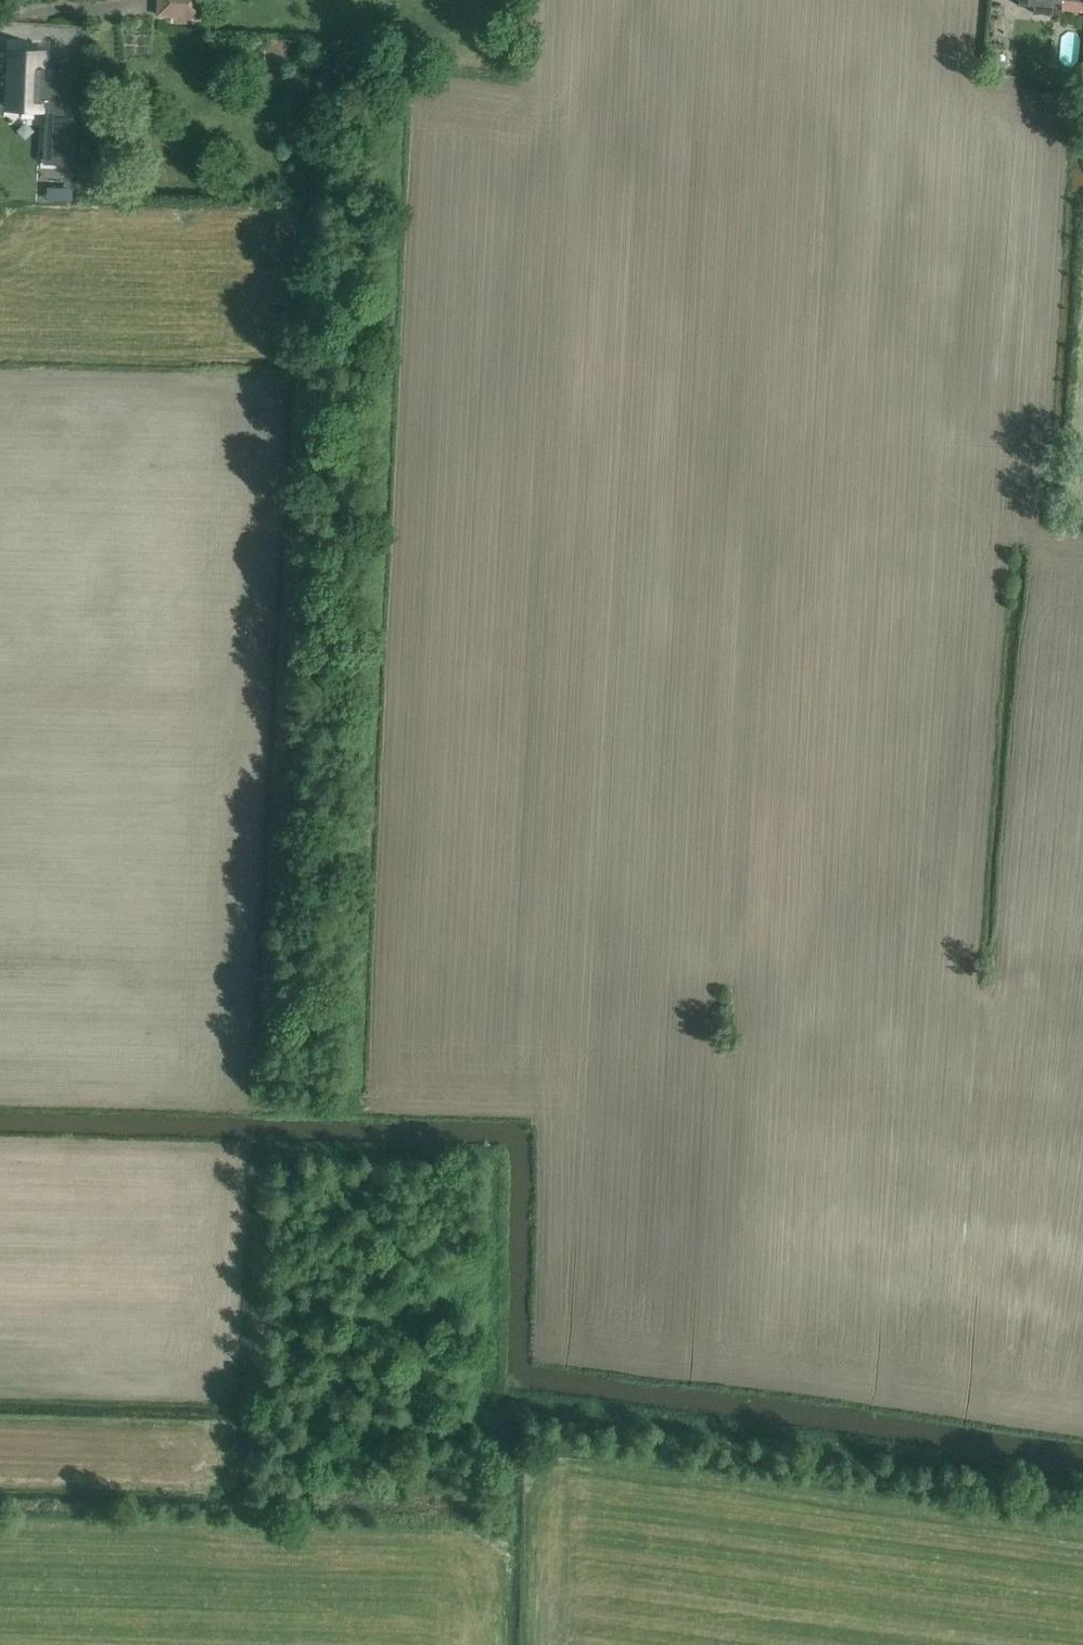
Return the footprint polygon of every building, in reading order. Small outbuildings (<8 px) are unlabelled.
[(157,8),(201,12),(202,0),(158,0),(157,8)] [(1036,6),(1035,12),(1057,15),(1059,0),(1039,0),(1038,6),(1036,6)] [(10,89),(9,105),(47,106),(45,145),(77,146),(79,69),(46,68),(46,54),(11,53),(10,89)]
